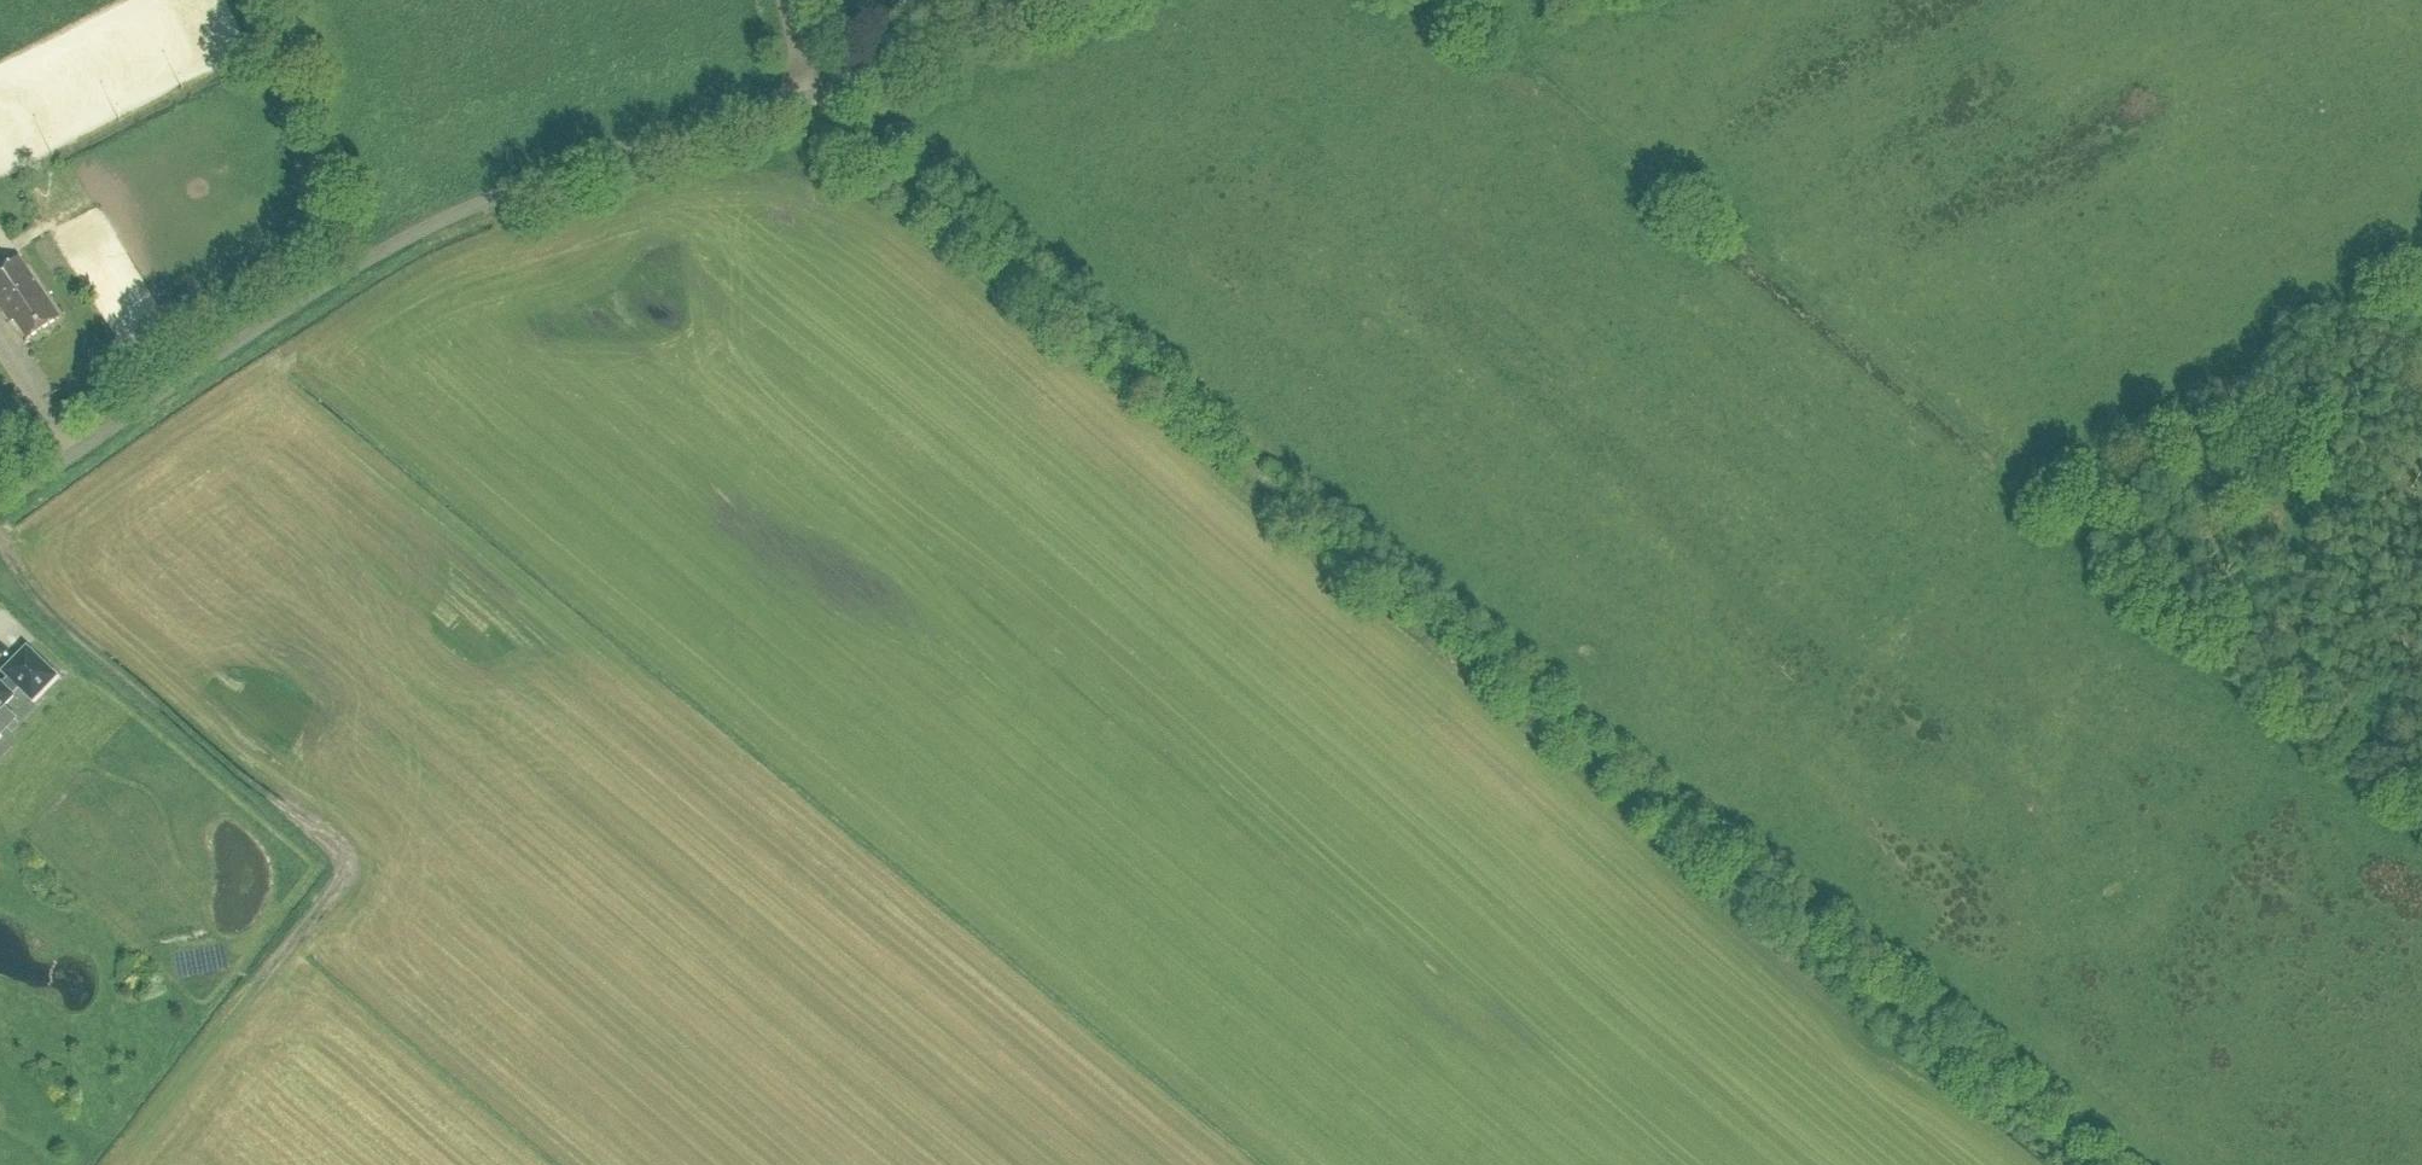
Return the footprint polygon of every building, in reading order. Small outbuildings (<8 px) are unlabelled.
[(97,206),(76,219),(82,227),(103,214),(97,206)] [(19,258),(0,271),(0,309),(11,324),(15,321),(28,340),(60,318),(19,258)] [(27,648),(2,673),(9,680),(2,687),(0,684),(0,712),(14,698),(12,696),(19,689),(32,702),(57,677),(27,648)]
